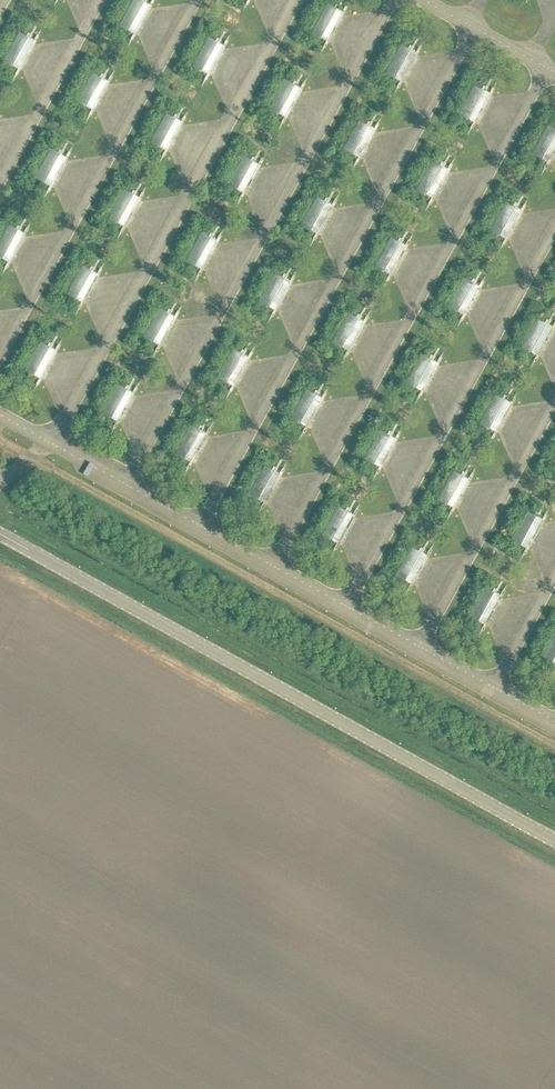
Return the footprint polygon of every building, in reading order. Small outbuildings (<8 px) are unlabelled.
[(138,0),(133,0),(118,27),(133,35),(149,6),(138,0)] [(342,13),(327,5),(311,34),(326,42),(342,13)] [(34,42),(19,34),(3,62),(18,71),(34,42)] [(224,47),(209,39),(193,68),(208,76),(224,47)] [(415,53),(400,45),(384,74),(399,82),(415,53)] [(107,82),(92,74),(77,103),(92,111),(107,82)] [(300,89),(285,81),(270,110),(285,118),(300,89)] [(489,94),(474,86),(458,114),(473,123),(489,94)] [(182,123),(167,115),(151,144),(166,152),(182,123)] [(373,130),(358,121),(343,150),(358,158),(373,130)] [(546,127),(531,156),(546,164),(554,147),(554,132),(546,127)] [(66,158),(51,150),(35,179),(50,187),(66,158)] [(258,166),(243,157),(228,186),(243,194),(258,166)] [(447,170),(432,162),(417,191),(431,199),(447,170)] [(140,199),(125,191),(109,220),(124,228),(140,199)] [(331,206),(316,197),(301,226),(316,234),(331,206)] [(520,211),(505,203),(489,232),(504,240),(520,211)] [(8,228),(0,243),(0,260),(8,264),(23,236),(8,228)] [(217,242),(202,233),(186,262),(201,270),(217,242)] [(405,246),(390,238),(375,267),(390,275),(405,246)] [(98,277),(83,268),(67,297),(82,305),(98,277)] [(290,282),(275,273),(259,302),(274,310),(290,282)] [(478,288),(463,279),(447,308),(462,316),(478,288)] [(174,319),(159,311),(144,339),(159,347),(174,319)] [(364,322),(349,314),(333,343),(348,351),(364,322)] [(551,329),(536,320),(520,349),(535,357),(551,329)] [(56,353),(41,345),(25,373),(40,382),(56,353)] [(247,359),(232,351),(217,379),(232,388),(247,359)] [(436,364),(421,355),(405,384),(420,392),(436,364)] [(132,395),(117,387),(102,416),(117,424),(132,395)] [(321,400),(306,391),(291,420),(306,428),(321,400)] [(509,404),(494,396),(479,425),(494,433),(509,404)] [(206,435),(191,427),(175,456),(190,464),(206,435)] [(394,441),(379,433),(363,461),(378,470),(394,441)] [(279,476),(264,468),(249,496),(264,505),(279,476)] [(467,482),(452,474),(436,502),(451,510),(467,482)] [(352,517),(337,509),(321,538),(336,546),(352,517)] [(540,522),(525,514),(510,543),(525,551),(540,522)] [(425,558),(410,550),(394,579),(409,587),(425,558)] [(498,598),(483,590),(468,619),(483,627),(498,598)] [(542,660),(554,667),(554,637),(542,660)]
